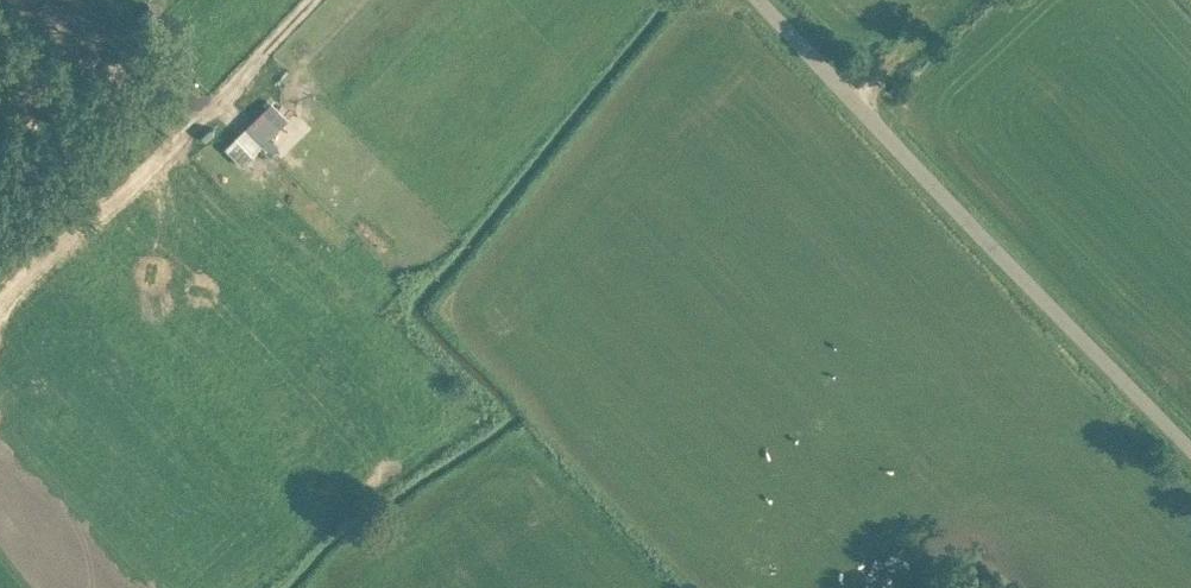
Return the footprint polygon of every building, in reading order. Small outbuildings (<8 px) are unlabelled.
[(261,143),(281,124),(265,107),(244,126),(261,143)] [(243,162),(252,152),(235,136),(226,146),(243,162)]
